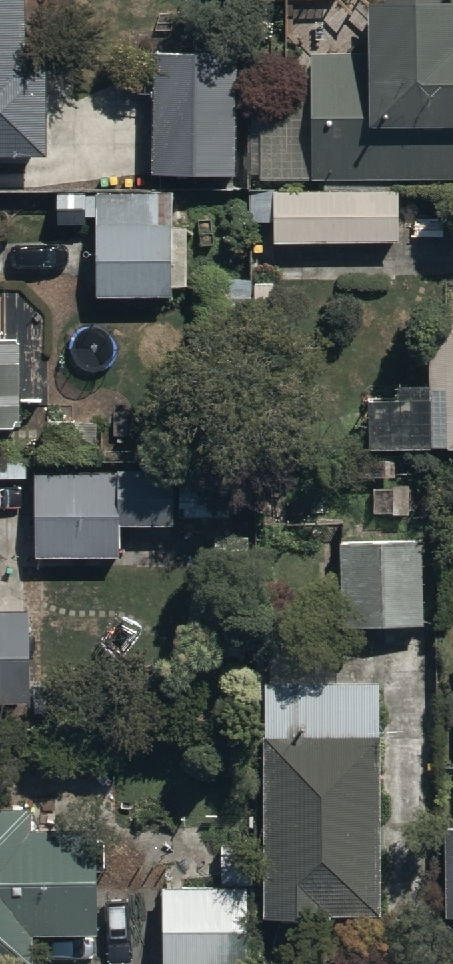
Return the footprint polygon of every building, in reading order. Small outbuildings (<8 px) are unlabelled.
[(44,142),(44,56),(25,56),(25,0),(0,0),(0,142),(44,142)] [(309,44),(308,168),(452,170),(452,0),(363,0),(362,45),(309,44)] [(237,42),(153,41),(152,169),(237,170),(237,42)] [(397,183),(269,183),(269,235),(312,235),(312,275),(397,275),(397,183)] [(188,215),(96,214),(96,287),(174,287),(174,281),(188,281),(188,215)] [(425,308),(426,380),(360,381),(360,436),(452,436),(452,308),(425,308)] [(25,419),(25,327),(0,327),(0,419),(25,419)] [(32,465),(32,551),(116,552),(116,516),(173,517),(173,466),(32,465)] [(229,478),(177,478),(177,512),(229,512),(229,478)] [(423,532),(340,532),(340,617),(423,617),(423,532)] [(25,689),(25,599),(0,599),(0,689),(25,689)] [(377,673),(262,673),(261,907),(376,908),(377,673)] [(0,787),(0,958),(30,958),(30,929),(94,928),(94,816),(32,817),(32,787),(0,787)] [(439,808),(440,907),(452,907),(452,808),(439,808)] [(252,879),(158,879),(158,960),(252,960),(252,879)]
